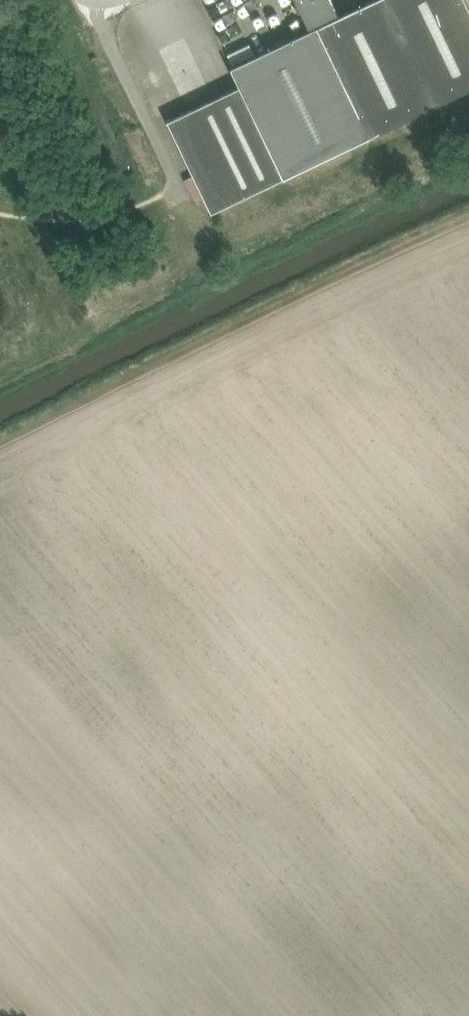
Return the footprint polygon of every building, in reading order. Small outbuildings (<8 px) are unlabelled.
[(212,213),(468,89),(468,7),(466,0),(374,0),(340,16),(332,0),(297,0),(311,29),(231,67),(240,86),(168,121),(212,213)]
